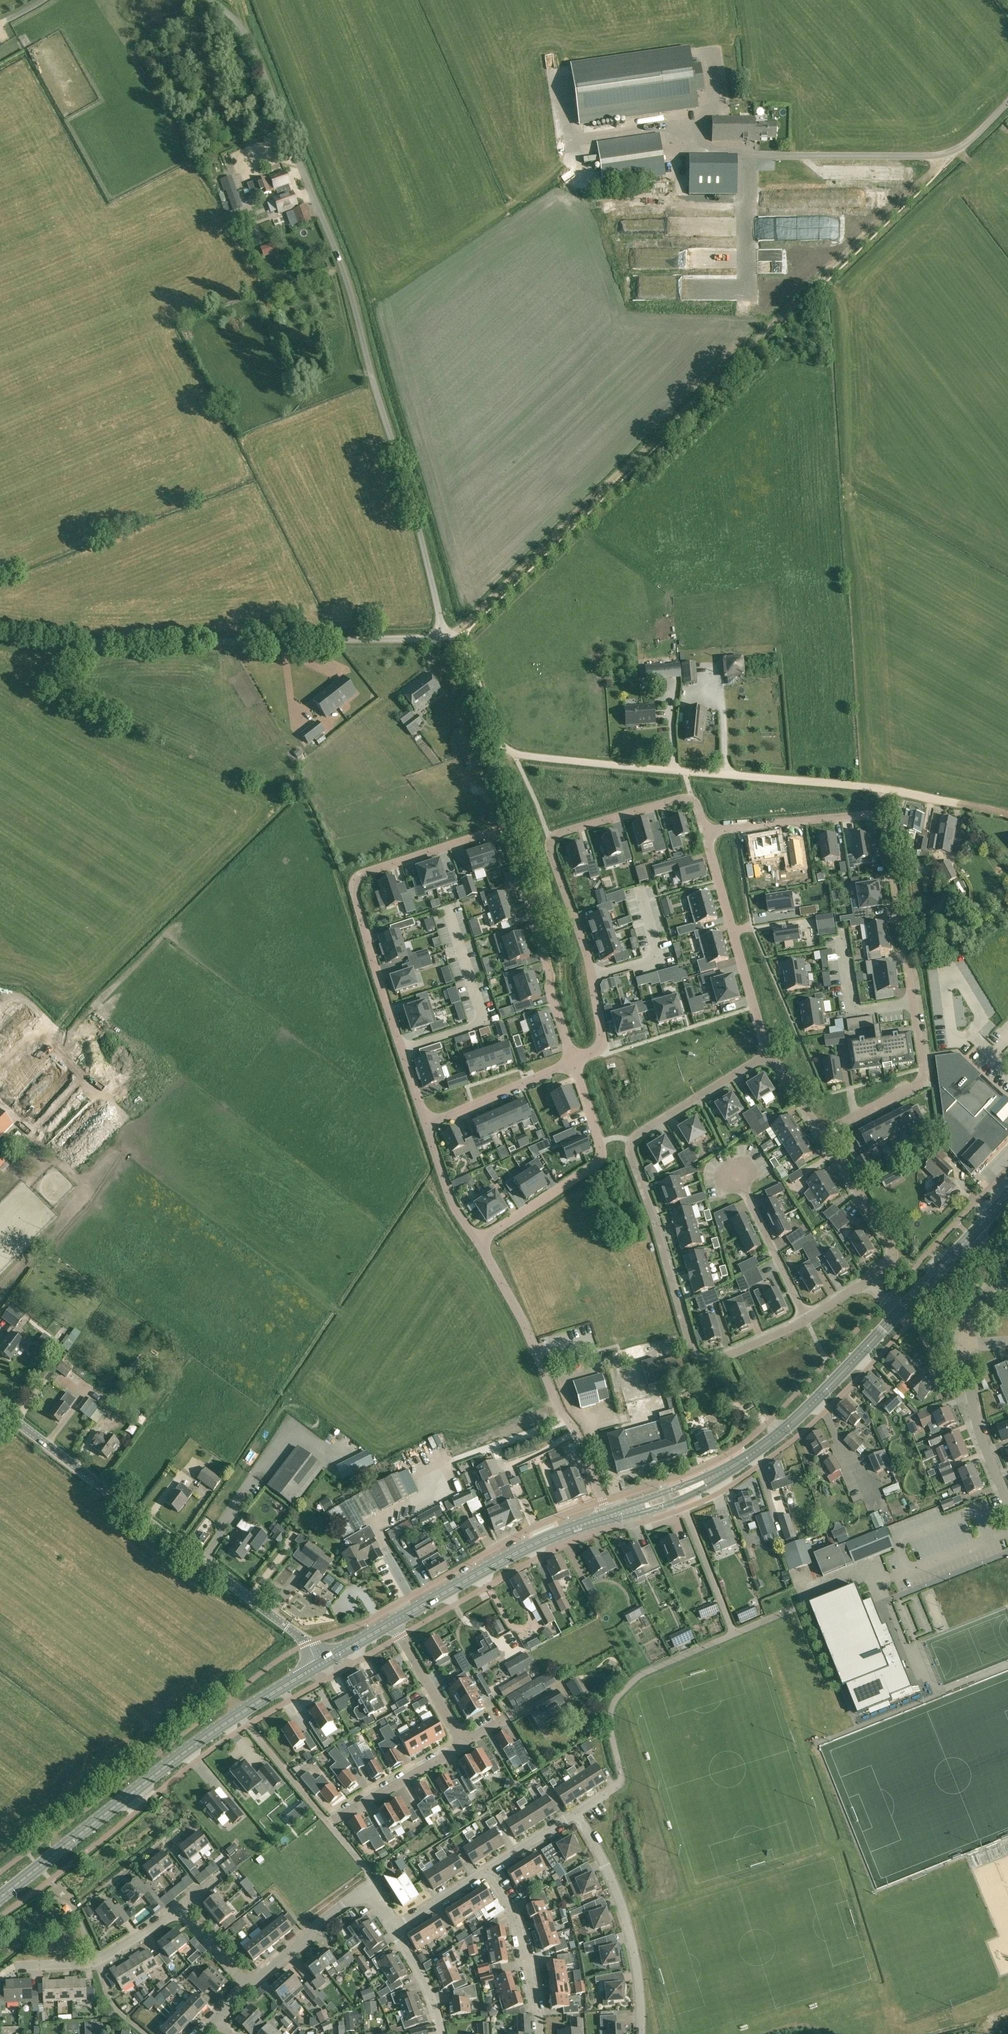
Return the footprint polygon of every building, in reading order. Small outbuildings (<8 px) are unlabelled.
[(556,37),(561,68),(571,66),(689,49),(685,19),(556,37)] [(571,66),(580,125),(698,108),(696,92),(704,91),(700,64),(692,65),(689,49),(571,66)] [(149,71),(144,64),(139,67),(144,74),(149,71)] [(755,119),(712,119),(712,141),(755,141),(755,139),(775,139),(776,125),(755,125),(755,119)] [(666,176),(660,133),(597,142),(603,185),(666,176)] [(737,195),(737,156),(689,156),(689,172),(689,195),(737,195)] [(886,165),(870,164),(869,175),(886,175),(886,165)] [(294,209),(294,211),(298,210),(297,207),(298,207),(292,192),(290,192),(288,187),(290,186),(285,171),(270,176),(270,179),(267,180),(271,191),(274,190),(275,192),(277,191),(278,197),(273,198),(279,214),(294,209)] [(235,211),(243,208),(231,176),(222,179),(230,203),(232,202),(235,211)] [(266,178),(256,181),(253,182),(251,176),(245,178),(247,184),(252,199),(260,196),(261,197),(271,193),(271,191),(267,180),(266,178)] [(310,220),(306,207),(298,210),(294,211),(298,224),(310,220)] [(616,218),(616,233),(635,232),(634,217),(616,218)] [(269,255),(279,251),(276,243),(266,247),(269,255)] [(734,255),(734,245),(680,245),(680,262),(727,262),(727,255),(734,255)] [(724,661),(726,677),(742,676),(741,659),(724,661)] [(682,664),(684,683),(695,683),(694,663),(682,664)] [(679,664),(646,667),(646,679),(680,676),(679,664)] [(416,711),(441,692),(427,674),(402,693),(416,711)] [(343,677),(325,691),(338,708),(356,694),(343,677)] [(614,696),(626,695),(626,686),(614,687),(614,696)] [(325,691),(313,701),(326,717),(338,708),(325,691)] [(654,724),(653,706),(625,708),(626,726),(654,724)] [(684,728),(686,729),(685,740),(702,742),(703,730),(705,730),(707,710),(686,708),(684,728)] [(417,715),(404,725),(412,736),(420,729),(417,726),(423,722),(417,715)] [(324,731),(317,722),(301,734),(309,744),(324,731)] [(915,840),(915,837),(916,833),(921,833),(924,816),(903,812),(900,827),(901,827),(900,833),(902,833),(901,839),(902,840),(902,844),(907,845),(908,839),(915,840)] [(689,835),(684,815),(670,819),(674,832),(669,834),(669,833),(668,834),(673,850),(682,848),(679,837),(689,835)] [(938,851),(940,852),(951,854),(953,844),(957,821),(942,819),(939,837),(932,836),(929,850),(938,851)] [(647,820),(633,824),(639,847),(653,843),(656,853),(665,851),(660,831),(651,834),(647,820)] [(609,836),(603,838),(605,846),(602,847),(605,860),(622,855),(624,862),(631,860),(628,848),(621,850),(616,834),(610,835),(609,836)] [(835,835),(820,838),(824,860),(839,858),(835,835)] [(857,859),(857,861),(876,858),(877,858),(875,842),(870,843),(869,835),(853,837),(857,859)] [(929,859),(930,853),(927,852),(929,840),(919,838),(917,851),(915,857),(929,859)] [(754,847),(751,847),(752,856),(755,855),(755,859),(764,858),(765,860),(774,859),(774,856),(781,855),(788,854),(789,866),(791,866),(792,868),(804,866),(800,843),(788,845),(788,846),(780,847),(779,839),(772,840),(772,839),(762,841),(753,843),(754,847)] [(582,844),(568,848),(574,869),(587,866),(591,879),(599,877),(595,862),(593,863),(591,855),(585,857),(582,844)] [(478,850),(485,872),(496,868),(489,847),(478,850)] [(485,872),(478,850),(466,854),(473,874),(484,870),(485,872)] [(684,852),(673,856),(674,861),(686,858),(684,852)] [(685,859),(653,868),(655,876),(673,871),(674,874),(679,872),(683,883),(705,877),(701,863),(687,867),(685,859)] [(428,865),(436,889),(457,883),(454,873),(444,876),(444,875),(439,861),(428,865)] [(950,862),(940,867),(949,883),(958,878),(950,862)] [(424,893),(436,889),(428,865),(416,868),(419,878),(421,883),(424,893)] [(639,882),(648,880),(644,866),(635,868),(639,882)] [(471,877),(461,880),(467,897),(477,894),(471,877)] [(393,878),(379,883),(387,908),(402,903),(400,896),(407,894),(404,883),(396,886),(393,878)] [(855,887),(857,899),(881,895),(879,883),(855,887)] [(489,906),(491,913),(511,906),(506,893),(495,897),(493,890),(480,894),(484,907),(489,906)] [(687,898),(691,912),(713,905),(713,904),(712,900),(709,892),(687,898)] [(792,893),(767,897),(769,912),(781,910),(781,912),(794,910),(792,893)] [(606,903),(604,895),(597,897),(599,905),(606,903)] [(859,910),(853,911),(854,916),(855,921),(869,918),(867,910),(883,907),(881,895),(857,899),(859,910)] [(591,930),(611,923),(608,913),(613,911),(610,902),(596,907),(599,915),(587,919),(591,930)] [(713,905),(691,912),(694,925),(717,919),(715,911),(714,907),(713,907),(713,905)] [(515,919),(511,906),(491,913),(493,920),(489,921),(491,927),(515,919)] [(670,907),(664,908),(666,916),(672,914),(670,907)] [(812,907),(800,909),(801,916),(813,914),(812,907)] [(819,930),(834,928),(833,915),(817,918),(819,930)] [(399,924),(402,930),(415,926),(413,919),(399,924)] [(470,922),(472,930),(479,927),(476,920),(470,922)] [(591,930),(594,940),(613,934),(610,924),(612,923),(611,923),(591,930)] [(867,926),(869,940),(889,936),(889,935),(890,935),(889,931),(887,923),(867,926)] [(678,937),(694,933),(692,925),(676,929),(678,937)] [(773,930),(775,944),(801,940),(799,926),(787,928),(787,927),(786,928),(783,929),(783,928),(773,930)] [(932,936),(932,929),(919,931),(919,938),(932,936)] [(696,940),(698,939),(702,952),(724,946),(721,933),(708,936),(706,930),(694,933),(696,940)] [(403,944),(399,931),(379,937),(383,950),(403,944)] [(502,953),(526,945),(522,934),(509,938),(506,932),(494,936),(496,943),(503,941),(506,951),(502,953)] [(613,934),(594,940),(598,950),(619,943),(618,943),(616,943),(613,934)] [(889,936),(869,940),(870,947),(866,948),(868,961),(882,959),(880,952),(892,950),(890,942),(891,942),(890,938),(889,936)] [(619,943),(598,950),(602,961),(614,957),(617,964),(629,959),(627,952),(622,954),(619,943)] [(403,944),(383,950),(387,963),(411,956),(409,950),(405,951),(403,944)] [(529,957),(526,945),(502,953),(505,964),(503,965),(505,972),(518,968),(516,961),(529,957)] [(724,946),(702,952),(704,960),(697,962),(700,974),(717,969),(715,963),(728,959),(724,946)] [(417,962),(430,957),(428,950),(415,955),(417,962)] [(414,963),(416,970),(432,965),(430,957),(417,962),(414,963)] [(804,961),(783,964),(784,972),(784,976),(785,976),(785,978),(808,974),(806,974),(804,961)] [(884,968),(883,961),(867,963),(869,975),(873,974),(874,981),(897,978),(895,967),(884,968)] [(663,971),(667,983),(673,981),(674,984),(682,982),(681,980),(680,974),(678,967),(668,969),(663,971)] [(412,971),(391,978),(396,993),(417,986),(412,971)] [(515,993),(537,986),(533,974),(520,979),(517,971),(503,975),(506,984),(511,982),(515,993)] [(703,985),(706,984),(710,995),(735,988),(732,976),(716,980),(714,973),(701,976),(703,985)] [(808,974),(785,978),(785,979),(785,983),(786,983),(787,991),(810,988),(808,974)] [(636,978),(638,987),(652,983),(649,975),(636,978)] [(609,989),(610,989),(615,987),(613,978),(606,980),(609,989)] [(877,1000),(891,998),(890,990),(898,989),(897,978),(874,981),(876,992),(877,1000)] [(540,997),(537,986),(515,993),(519,1005),(540,997)] [(712,994),(715,1006),(738,999),(735,988),(712,994)] [(455,989),(448,991),(452,1004),(460,1002),(455,989)] [(675,993),(663,996),(670,1021),(682,1018),(675,993)] [(670,1021),(663,996),(664,1001),(653,1004),(659,1025),(670,1021)] [(700,998),(688,1001),(692,1015),(704,1011),(700,998)] [(823,1000),(800,1004),(802,1012),(801,1012),(802,1016),(803,1018),(826,1014),(823,1000)] [(419,1004),(414,1006),(404,1009),(408,1020),(433,1012),(429,1001),(419,1004)] [(634,1004),(622,1008),(629,1033),(641,1030),(634,1004)] [(629,1033),(622,1008),(612,1010),(611,1006),(604,1008),(607,1024),(613,1022),(617,1036),(629,1033)] [(433,1012),(408,1020),(412,1032),(421,1029),(430,1026),(432,1032),(446,1028),(443,1021),(436,1023),(433,1012)] [(531,1032),(551,1025),(547,1014),(534,1018),(532,1013),(523,1016),(525,1021),(527,1021),(531,1032)] [(803,1023),(805,1031),(825,1028),(823,1015),(826,1015),(826,1014),(803,1018),(803,1019),(802,1019),(803,1023)] [(847,1020),(849,1031),(875,1027),(873,1016),(873,1017),(847,1020)] [(0,1017),(0,1089),(25,1114),(60,1078),(0,1017)] [(497,1031),(505,1029),(503,1023),(495,1026),(497,1031)] [(534,1043),(554,1036),(552,1031),(551,1025),(531,1032),(534,1043)] [(844,1034),(834,1035),(835,1045),(845,1044),(844,1034)] [(865,1042),(850,1044),(854,1072),(861,1070),(860,1067),(868,1066),(868,1069),(869,1069),(869,1066),(876,1065),(877,1068),(883,1067),(884,1068),(884,1064),(892,1063),(892,1067),(893,1067),(893,1066),(899,1065),(899,1062),(906,1061),(907,1064),(914,1063),(910,1035),(894,1037),(894,1040),(866,1045),(865,1042)] [(534,1043),(538,1054),(558,1048),(554,1036),(534,1043)] [(429,1047),(430,1053),(442,1050),(440,1044),(429,1047)] [(495,1047),(501,1066),(512,1062),(506,1044),(495,1047)] [(501,1066),(495,1047),(485,1050),(491,1069),(501,1066)] [(485,1050),(475,1054),(481,1073),(491,1069),(485,1050)] [(470,1076),(481,1073),(475,1054),(464,1057),(470,1076)] [(415,1061),(419,1075),(439,1068),(435,1055),(415,1061)] [(935,1058),(948,1148),(972,1177),(982,1166),(982,1167),(1007,1139),(1007,1105),(979,1078),(982,1076),(958,1055),(935,1058)] [(839,1059),(824,1061),(827,1084),(842,1081),(839,1059)] [(439,1068),(419,1075),(424,1088),(444,1081),(439,1068)] [(464,1074),(446,1080),(449,1089),(467,1083),(464,1074)] [(759,1101),(774,1092),(765,1077),(760,1079),(759,1077),(752,1082),(754,1083),(749,1086),(759,1101)] [(556,1107),(574,1099),(570,1088),(551,1096),(556,1107)] [(727,1121),(742,1111),(733,1096),(729,1099),(728,1097),(721,1101),(722,1103),(718,1106),(727,1121)] [(574,1099),(556,1107),(560,1118),(579,1110),(574,1099)] [(513,1105),(521,1123),(530,1119),(533,1126),(538,1124),(533,1111),(528,1113),(523,1100),(513,1105)] [(511,1127),(521,1123),(513,1105),(503,1109),(511,1127)] [(909,1108),(899,1113),(909,1131),(919,1126),(919,1127),(927,1124),(917,1106),(910,1110),(909,1108)] [(759,1123),(760,1125),(761,1126),(766,1122),(767,1122),(765,1119),(757,1107),(751,1111),(759,1123)] [(503,1109),(493,1114),(501,1132),(511,1127),(503,1109)] [(13,1125),(0,1111),(0,1138),(13,1125)] [(759,1123),(751,1111),(744,1115),(753,1130),(760,1125),(759,1123)] [(899,1113),(890,1118),(899,1136),(909,1131),(899,1113)] [(501,1132),(493,1114),(483,1118),(491,1136),(501,1132)] [(773,1128),(778,1136),(795,1126),(793,1122),(795,1122),(791,1116),(790,1117),(790,1116),(781,1122),(777,1116),(773,1118),(767,1122),(766,1122),(770,1129),(773,1128)] [(71,1118),(63,1126),(67,1129),(74,1121),(71,1118)] [(483,1146),(481,1140),(491,1136),(483,1118),(473,1122),(478,1135),(472,1138),(477,1149),(483,1146)] [(890,1118),(880,1123),(889,1141),(899,1136),(890,1118)] [(689,1121),(682,1125),(684,1127),(679,1129),(689,1145),(704,1135),(695,1120),(690,1122),(689,1121)] [(78,1139),(84,1128),(74,1122),(67,1133),(78,1139)] [(759,1136),(770,1129),(766,1122),(761,1126),(755,1129),(759,1136)] [(880,1123),(871,1128),(880,1146),(889,1141),(880,1123)] [(778,1136),(784,1146),(802,1134),(799,1128),(798,1129),(795,1126),(778,1136)] [(452,1152),(465,1147),(456,1128),(443,1133),(452,1152)] [(871,1128),(860,1133),(862,1137),(856,1140),(860,1146),(860,1148),(862,1147),(865,1152),(869,1150),(870,1151),(880,1146),(871,1128)] [(571,1130),(553,1138),(556,1145),(560,1143),(568,1160),(576,1156),(582,1154),(589,1150),(583,1136),(577,1139),(575,1140),(571,1130)] [(784,1146),(790,1155),(807,1144),(805,1141),(806,1140),(802,1134),(784,1146)] [(472,1138),(465,1141),(473,1159),(480,1157),(477,1149),(472,1138)] [(649,1148),(658,1164),(674,1154),(664,1139),(660,1141),(659,1140),(652,1144),(653,1146),(649,1148)] [(924,1147),(923,1146),(922,1143),(920,1140),(915,1143),(916,1144),(917,1146),(919,1150),(924,1147)] [(807,1144),(790,1155),(796,1164),(813,1153),(812,1152),(814,1152),(810,1147),(809,1147),(807,1144)] [(911,1149),(913,1153),(919,1150),(917,1146),(916,1144),(910,1147),(911,1149)] [(684,1152),(691,1164),(697,1160),(690,1149),(684,1152)] [(686,1168),(691,1164),(684,1152),(678,1156),(686,1168)] [(866,1155),(857,1160),(868,1177),(876,1172),(866,1155)] [(930,1161),(927,1164),(926,1170),(924,1171),(934,1180),(931,1183),(936,1188),(927,1197),(928,1197),(925,1200),(925,1203),(928,1205),(930,1205),(933,1203),(940,1209),(948,1201),(945,1198),(955,1187),(946,1179),(953,1171),(943,1161),(941,1163),(934,1156),(930,1161)] [(658,1176),(651,1165),(644,1170),(651,1181),(658,1176)] [(490,1176),(495,1173),(491,1166),(486,1169),(490,1176)] [(695,1166),(682,1170),(684,1177),(698,1172),(695,1166)] [(523,1173),(536,1193),(546,1187),(534,1168),(525,1175),(523,1173)] [(792,1184),(804,1177),(801,1170),(789,1178),(792,1184)] [(788,1178),(784,1172),(779,1176),(782,1181),(788,1178)] [(805,1195),(808,1199),(832,1184),(831,1182),(832,1182),(829,1177),(828,1177),(825,1172),(807,1183),(811,1189),(805,1195)] [(536,1193),(523,1173),(513,1180),(526,1200),(536,1193)] [(473,1180),(469,1175),(460,1179),(463,1184),(466,1183),(473,1180)] [(662,1191),(664,1195),(683,1188),(679,1178),(660,1185),(660,1186),(659,1186),(661,1192),(662,1191)] [(885,1189),(892,1185),(888,1178),(881,1182),(885,1189)] [(832,1184),(808,1199),(810,1202),(818,1200),(822,1206),(839,1195),(836,1190),(837,1189),(834,1184),(833,1185),(832,1184)] [(770,1199),(785,1192),(781,1185),(766,1192),(770,1199)] [(496,1216),(507,1210),(492,1188),(482,1194),(496,1216)] [(683,1188),(664,1195),(665,1199),(664,1199),(666,1205),(667,1205),(668,1206),(687,1199),(683,1188)] [(482,1194),(472,1201),(486,1223),(496,1216),(482,1194)] [(704,1194),(691,1198),(693,1205),(706,1200),(704,1194)] [(768,1215),(771,1222),(784,1216),(776,1200),(764,1206),(765,1208),(764,1209),(767,1216),(768,1215)] [(828,1220),(839,1211),(835,1206),(824,1214),(828,1220)] [(674,1225),(674,1226),(695,1220),(691,1208),(671,1214),(674,1225)] [(716,1225),(731,1218),(726,1209),(713,1215),(716,1225)] [(828,1221),(834,1228),(847,1218),(842,1211),(828,1221)] [(739,1237),(752,1231),(748,1225),(750,1224),(746,1217),(745,1218),(744,1215),(731,1221),(739,1237)] [(784,1216),(771,1222),(775,1229),(773,1229),(777,1237),(778,1236),(779,1238),(792,1232),(784,1216)] [(695,1220),(674,1226),(678,1237),(677,1237),(678,1238),(698,1232),(695,1220)] [(787,1239),(792,1245),(806,1236),(801,1229),(787,1239)] [(755,1238),(752,1231),(739,1237),(747,1254),(759,1248),(758,1246),(760,1245),(756,1238),(755,1238)] [(698,1232),(678,1238),(681,1250),(702,1244),(698,1232)] [(871,1253),(874,1251),(862,1233),(851,1240),(862,1258),(865,1257),(866,1258),(872,1254),(871,1253)] [(810,1246),(808,1242),(802,1246),(809,1259),(815,1256),(810,1246)] [(816,1243),(810,1246),(815,1256),(822,1253),(816,1243)] [(687,1269),(707,1264),(704,1251),(683,1257),(687,1269)] [(841,1276),(847,1272),(846,1271),(849,1269),(837,1251),(826,1258),(837,1276),(840,1275),(841,1276)] [(738,1266),(742,1273),(755,1267),(758,1265),(755,1258),(738,1266)] [(711,1275),(707,1264),(687,1269),(687,1270),(690,1281),(711,1275)] [(759,1275),(755,1267),(742,1273),(746,1281),(759,1275)] [(812,1267),(800,1274),(811,1293),(813,1291),(814,1293),(821,1289),(820,1288),(823,1286),(812,1267)] [(711,1275),(690,1281),(690,1282),(694,1293),(714,1288),(711,1275)] [(773,1315),(776,1313),(777,1315),(784,1312),(783,1310),(786,1309),(776,1290),(765,1295),(761,1289),(754,1293),(761,1307),(768,1304),(773,1315)] [(714,1290),(701,1295),(706,1307),(719,1302),(714,1290)] [(744,1310),(753,1306),(749,1294),(723,1304),(726,1312),(729,1311),(737,1330),(740,1329),(741,1331),(748,1329),(747,1327),(750,1325),(744,1310)] [(3,1317),(16,1327),(23,1317),(10,1308),(3,1317)] [(707,1342),(710,1341),(710,1343),(717,1341),(717,1339),(720,1338),(714,1318),(713,1318),(712,1315),(711,1313),(706,1314),(707,1320),(701,1322),(705,1336),(707,1342)] [(72,1326),(61,1344),(67,1348),(78,1329),(72,1326)] [(10,1360),(15,1353),(16,1354),(25,1343),(11,1333),(3,1344),(4,1345),(0,1350),(0,1352),(10,1360)] [(148,1349),(156,1341),(149,1333),(140,1341),(148,1349)] [(898,1373),(901,1377),(901,1376),(907,1382),(911,1378),(912,1376),(917,1372),(919,1370),(910,1360),(907,1362),(897,1351),(886,1361),(892,1367),(892,1371),(895,1374),(898,1373)] [(656,1363),(657,1363),(656,1358),(641,1362),(648,1386),(663,1382),(661,1377),(660,1377),(656,1363)] [(56,1370),(66,1378),(72,1370),(62,1362),(56,1370)] [(994,1367),(997,1374),(998,1374),(1003,1386),(1002,1386),(1000,1387),(1007,1405),(1007,1362),(1000,1365),(1000,1364),(994,1367)] [(599,1404),(599,1402),(609,1399),(607,1391),(606,1390),(602,1374),(582,1380),(575,1382),(576,1387),(581,1408),(599,1404)] [(911,1387),(918,1395),(916,1397),(921,1402),(923,1400),(924,1400),(936,1389),(923,1375),(911,1387)] [(871,1376),(862,1385),(866,1390),(863,1392),(870,1399),(872,1398),(878,1403),(884,1397),(882,1395),(886,1392),(871,1376)] [(684,1383),(676,1387),(679,1394),(687,1390),(684,1383)] [(69,1409),(76,1399),(67,1392),(50,1415),(59,1422),(70,1409),(69,1409)] [(903,1403),(894,1394),(882,1407),(890,1415),(903,1403)] [(90,1419),(99,1408),(86,1397),(77,1409),(90,1419)] [(854,1426),(861,1419),(865,1415),(858,1408),(856,1410),(847,1401),(836,1412),(847,1422),(848,1420),(854,1426)] [(957,1422),(952,1409),(950,1409),(932,1416),(933,1416),(930,1417),(928,1411),(930,1410),(930,1409),(918,1414),(923,1427),(925,1426),(936,1422),(939,1428),(946,1426),(947,1427),(957,1422)] [(623,1432),(607,1436),(617,1474),(648,1466),(656,1464),(656,1463),(687,1455),(676,1417),(675,1417),(673,1410),(659,1414),(661,1421),(660,1421),(660,1422),(623,1432)] [(997,1427),(998,1429),(996,1430),(1000,1441),(1002,1440),(1003,1441),(1007,1439),(1007,1423),(997,1427)] [(701,1457),(716,1452),(708,1429),(694,1433),(696,1440),(697,1446),(695,1447),(696,1452),(699,1451),(701,1457)] [(883,1429),(878,1431),(882,1441),(887,1438),(883,1429)] [(818,1456),(831,1448),(821,1431),(808,1439),(818,1456)] [(97,1450),(96,1451),(107,1459),(112,1453),(113,1454),(120,1444),(108,1435),(107,1437),(100,1432),(91,1445),(97,1450)] [(853,1433),(845,1442),(856,1452),(864,1443),(853,1433)] [(936,1450),(938,1455),(950,1450),(964,1444),(959,1433),(946,1439),(948,1445),(943,1447),(936,1450)] [(931,1448),(943,1442),(940,1435),(928,1440),(931,1448)] [(964,1444),(950,1450),(938,1455),(942,1464),(939,1465),(940,1468),(938,1468),(941,1474),(952,1469),(950,1463),(949,1462),(948,1458),(953,1456),(955,1462),(969,1456),(964,1444)] [(534,1445),(506,1455),(508,1461),(536,1451),(534,1445)] [(296,1446),(266,1485),(293,1505),(323,1467),(296,1446)] [(930,1448),(923,1450),(926,1456),(932,1454),(930,1448)] [(883,1451),(870,1457),(877,1472),(890,1467),(883,1451)] [(436,1455),(437,1461),(449,1458),(448,1453),(436,1455)] [(468,1456),(470,1462),(480,1459),(478,1453),(468,1456)] [(569,1464),(565,1455),(550,1460),(554,1470),(559,1468),(562,1473),(569,1472),(566,1465),(569,1464)] [(451,1458),(444,1460),(450,1476),(457,1473),(451,1458)] [(833,1475),(828,1478),(831,1483),(843,1475),(833,1459),(826,1463),(833,1475)] [(249,1467),(252,1472),(262,1464),(258,1460),(249,1467)] [(494,1479),(501,1475),(495,1461),(478,1468),(483,1480),(477,1483),(476,1485),(478,1490),(480,1491),(482,1490),(485,1498),(487,1497),(489,1502),(485,1504),(488,1512),(487,1512),(495,1531),(506,1526),(494,1499),(501,1496),(494,1479)] [(781,1463),(766,1468),(771,1483),(772,1483),(774,1491),(793,1484),(791,1477),(786,1478),(781,1463)] [(964,1483),(978,1477),(976,1473),(978,1473),(976,1467),(974,1468),(973,1466),(959,1472),(956,1473),(958,1479),(962,1477),(964,1483)] [(222,1480),(205,1468),(197,1479),(213,1492),(222,1480)] [(569,1472),(562,1473),(551,1477),(557,1493),(553,1495),(557,1506),(559,1505),(559,1506),(564,1504),(563,1503),(568,1502),(567,1501),(572,1499),(572,1501),(574,1500),(574,1501),(579,1500),(578,1499),(581,1498),(581,1499),(586,1497),(585,1496),(586,1496),(586,1495),(576,1469),(569,1472)] [(957,1480),(952,1469),(941,1474),(945,1485),(957,1480)] [(466,1473),(461,1475),(466,1485),(470,1483),(471,1483),(467,1472),(466,1473)] [(370,1487),(371,1489),(382,1511),(409,1498),(397,1474),(370,1487)] [(522,1511),(517,1500),(515,1496),(513,1497),(508,1486),(509,1486),(505,1474),(501,1476),(501,1475),(494,1479),(501,1496),(494,1499),(506,1526),(506,1527),(523,1520),(519,1512),(522,1511)] [(420,1506),(464,1487),(459,1475),(415,1495),(420,1506)] [(978,1477),(964,1483),(952,1488),(955,1494),(967,1489),(969,1495),(983,1489),(982,1487),(983,1486),(981,1481),(980,1482),(978,1477)] [(885,1494),(883,1495),(892,1515),(908,1508),(895,1480),(882,1486),(885,1494)] [(174,1491),(165,1503),(179,1513),(188,1501),(194,1493),(180,1483),(174,1491)] [(351,1500),(363,1520),(382,1511),(371,1489),(351,1500)] [(448,1512),(473,1500),(469,1492),(444,1504),(448,1512)] [(740,1503),(736,1505),(741,1518),(742,1518),(743,1520),(745,1521),(749,1520),(750,1518),(749,1515),(760,1512),(757,1501),(752,1502),(749,1493),(738,1496),(740,1503)] [(319,1503),(324,1512),(333,1507),(328,1498),(319,1503)] [(941,1503),(941,1505),(944,1510),(954,1506),(951,1499),(941,1503)] [(366,1526),(363,1520),(351,1500),(328,1512),(343,1539),(366,1526)] [(432,1509),(418,1517),(421,1523),(435,1516),(432,1509)] [(766,1513),(756,1517),(762,1538),(773,1534),(775,1539),(779,1538),(770,1512),(766,1513)] [(883,1526),(877,1512),(870,1516),(876,1529),(883,1526)] [(780,1521),(787,1541),(796,1538),(790,1518),(780,1521)] [(470,1545),(486,1536),(482,1529),(480,1530),(474,1520),(461,1528),(470,1545)] [(714,1522),(713,1520),(707,1523),(707,1524),(705,1525),(713,1546),(719,1544),(722,1551),(736,1545),(729,1527),(723,1529),(719,1520),(714,1522)] [(407,1522),(387,1533),(391,1541),(411,1530),(407,1522)] [(288,1532),(277,1524),(272,1532),(275,1534),(272,1538),(279,1544),(288,1532)] [(244,1533),(231,1551),(242,1559),(251,1547),(257,1552),(263,1544),(267,1537),(260,1532),(251,1525),(245,1534),(244,1533)] [(353,1536),(365,1556),(369,1554),(371,1558),(373,1562),(383,1557),(380,1553),(378,1549),(379,1549),(373,1539),(376,1538),(369,1526),(367,1528),(353,1536)] [(835,1539),(848,1534),(845,1527),(832,1532),(835,1539)] [(838,1546),(814,1555),(823,1575),(873,1555),(893,1547),(886,1528),(839,1547),(838,1546)] [(199,1539),(204,1543),(209,1537),(204,1533),(199,1539)] [(299,1585),(302,1588),(301,1589),(306,1593),(307,1591),(310,1594),(322,1578),(327,1572),(326,1571),(334,1561),(324,1554),(325,1552),(325,1549),(322,1547),(320,1550),(310,1543),(309,1542),(300,1535),(295,1542),(301,1546),(293,1556),(302,1563),(306,1557),(316,1564),(299,1585)] [(353,1549),(351,1550),(342,1555),(354,1576),(366,1568),(361,1559),(365,1556),(353,1536),(344,1541),(350,1543),(353,1549)] [(675,1537),(662,1542),(670,1564),(680,1560),(681,1564),(695,1558),(688,1541),(679,1545),(675,1537)] [(419,1559),(435,1550),(429,1539),(413,1548),(419,1559)] [(795,1569),(811,1563),(804,1540),(791,1544),(782,1547),(790,1570),(795,1569)] [(637,1544),(623,1551),(627,1557),(624,1559),(628,1566),(630,1565),(634,1572),(643,1568),(645,1573),(659,1567),(650,1548),(641,1552),(637,1544)] [(608,1554),(601,1558),(596,1548),(583,1556),(593,1575),(602,1570),(604,1574),(615,1568),(608,1554)] [(282,1579),(298,1561),(290,1554),(274,1573),(282,1579)] [(438,1554),(422,1563),(432,1580),(447,1571),(438,1554)] [(560,1580),(564,1578),(569,1576),(560,1556),(559,1557),(557,1556),(554,1557),(554,1559),(547,1562),(549,1566),(546,1567),(552,1578),(554,1577),(555,1579),(559,1578),(560,1580)] [(789,1574),(783,1576),(785,1582),(791,1580),(789,1574)] [(328,1575),(323,1582),(330,1587),(335,1580),(328,1575)] [(542,1607),(535,1595),(524,1575),(513,1581),(518,1590),(516,1591),(516,1590),(513,1592),(513,1594),(515,1598),(517,1599),(520,1598),(521,1599),(524,1605),(526,1608),(531,1613),(536,1611),(543,1624),(543,1623),(545,1627),(555,1622),(546,1605),(542,1607)] [(570,1608),(564,1597),(557,1581),(548,1585),(561,1612),(570,1608)] [(337,1582),(331,1590),(339,1595),(344,1587),(337,1582)] [(856,1586),(810,1605),(844,1688),(847,1687),(855,1684),(866,1712),(896,1700),(895,1698),(898,1697),(899,1699),(914,1693),(912,1688),(905,1669),(900,1658),(887,1626),(884,1628),(873,1600),(864,1604),(856,1586)] [(317,1590),(314,1594),(321,1599),(324,1595),(317,1590)] [(701,1619),(718,1612),(715,1605),(705,1609),(707,1612),(699,1615),(701,1619)] [(633,1611),(636,1618),(644,1614),(640,1606),(633,1611)] [(753,1607),(736,1614),(740,1622),(756,1615),(753,1607)] [(498,1635),(504,1632),(499,1622),(493,1625),(498,1635)] [(553,1635),(549,1630),(543,1635),(547,1640),(553,1635)] [(689,1632),(680,1637),(681,1640),(671,1645),(673,1649),(693,1639),(689,1632)] [(478,1669),(500,1657),(493,1645),(492,1645),(486,1634),(477,1639),(484,1651),(479,1654),(478,1653),(471,1657),(478,1669)] [(538,1637),(527,1643),(530,1649),(542,1643),(538,1637)] [(428,1643),(425,1645),(436,1663),(448,1656),(437,1638),(435,1639),(427,1643),(428,1643)] [(527,1672),(534,1668),(526,1653),(505,1665),(511,1677),(516,1674),(518,1678),(527,1672)] [(468,1662),(460,1666),(464,1672),(471,1668),(468,1662)] [(395,1663),(392,1664),(385,1668),(382,1670),(393,1688),(405,1681),(395,1663)] [(407,1668),(401,1671),(404,1678),(410,1675),(407,1668)] [(363,1672),(346,1682),(351,1691),(352,1691),(359,1687),(367,1702),(371,1709),(374,1713),(385,1707),(379,1696),(376,1697),(368,1682),(369,1682),(363,1672)] [(550,1672),(539,1678),(545,1689),(546,1690),(557,1683),(550,1672)] [(458,1704),(476,1693),(465,1673),(454,1679),(457,1685),(449,1689),(458,1704)] [(528,1674),(500,1690),(504,1697),(532,1681),(528,1674)] [(525,1701),(545,1689),(539,1678),(507,1698),(514,1709),(525,1702),(525,1701)] [(566,1681),(575,1700),(579,1698),(571,1679),(566,1681)] [(373,1714),(367,1702),(359,1687),(352,1691),(360,1707),(355,1709),(354,1713),(358,1719),(361,1720),(363,1719),(372,1714),(373,1714)] [(538,1710),(531,1714),(540,1729),(561,1716),(556,1707),(563,1702),(557,1691),(544,1699),(534,1704),(538,1710)] [(458,1704),(466,1719),(485,1709),(476,1693),(458,1704)] [(399,1710),(404,1707),(410,1703),(407,1698),(396,1704),(399,1710)] [(417,1703),(412,1706),(415,1711),(420,1708),(417,1703)] [(322,1731),(333,1723),(339,1719),(333,1710),(327,1714),(322,1706),(319,1707),(312,1712),(310,1713),(315,1722),(310,1725),(322,1744),(328,1741),(322,1731)] [(363,1719),(366,1726),(375,1721),(372,1714),(363,1719)] [(423,1724),(433,1743),(439,1740),(443,1738),(443,1737),(445,1736),(434,1717),(423,1724)] [(405,1722),(395,1727),(398,1733),(408,1728),(405,1722)] [(284,1730),(282,1731),(293,1749),(305,1741),(311,1751),(316,1747),(306,1732),(301,1735),(294,1724),(291,1725),(284,1730)] [(428,1746),(433,1743),(423,1724),(411,1731),(422,1750),(425,1748),(428,1746)] [(386,1740),(378,1745),(391,1768),(394,1767),(395,1769),(401,1765),(400,1763),(402,1762),(394,1749),(399,1745),(400,1745),(389,1725),(380,1730),(386,1740)] [(420,1751),(422,1750),(411,1731),(399,1738),(410,1757),(416,1753),(416,1754),(420,1751)] [(496,1737),(509,1761),(516,1757),(522,1767),(527,1764),(532,1772),(538,1769),(532,1759),(531,1760),(520,1741),(514,1744),(506,1731),(504,1733),(504,1732),(498,1736),(496,1737)] [(589,1740),(580,1746),(584,1751),(592,1745),(589,1740)] [(362,1754),(358,1747),(356,1744),(347,1749),(358,1769),(359,1768),(365,1766),(372,1779),(374,1778),(375,1780),(382,1776),(381,1774),(383,1773),(369,1750),(362,1754)] [(336,1748),(328,1754),(336,1763),(330,1769),(347,1789),(349,1788),(350,1789),(356,1784),(354,1783),(356,1781),(346,1770),(351,1766),(336,1748)] [(472,1756),(470,1757),(481,1775),(491,1769),(494,1774),(499,1771),(493,1760),(488,1763),(481,1751),(479,1752),(479,1751),(472,1756)] [(481,1775),(470,1757),(469,1758),(467,1756),(460,1760),(461,1762),(460,1763),(467,1775),(461,1779),(470,1794),(476,1790),(473,1784),(483,1778),(481,1775)] [(232,1772),(230,1773),(236,1781),(233,1783),(239,1790),(242,1788),(248,1795),(261,1784),(263,1786),(268,1782),(274,1789),(282,1782),(267,1764),(259,1771),(260,1771),(256,1774),(245,1761),(240,1765),(238,1764),(230,1770),(232,1772)] [(591,1768),(586,1771),(596,1787),(607,1781),(596,1765),(592,1768),(591,1768)] [(544,1768),(540,1771),(545,1777),(549,1775),(544,1768)] [(580,1775),(576,1778),(586,1794),(596,1787),(586,1771),(580,1775)] [(337,1797),(339,1796),(322,1775),(315,1781),(308,1772),(300,1778),(316,1796),(320,1792),(330,1804),(332,1802),(337,1798),(337,1797)] [(436,1781),(450,1804),(457,1800),(463,1810),(472,1805),(461,1786),(460,1786),(454,1788),(447,1775),(445,1776),(444,1774),(437,1778),(438,1780),(436,1781)] [(571,1781),(565,1784),(575,1801),(586,1794),(576,1778),(572,1780),(571,1781)] [(434,1814),(432,1810),(438,1806),(435,1801),(425,1783),(423,1784),(422,1783),(415,1786),(416,1788),(414,1789),(422,1802),(418,1806),(417,1806),(425,1820),(434,1814)] [(575,1801),(565,1784),(555,1791),(565,1807),(575,1801)] [(200,1802),(208,1812),(207,1813),(212,1819),(213,1818),(217,1822),(225,1815),(233,1825),(244,1816),(229,1798),(224,1803),(214,1791),(211,1793),(210,1792),(203,1798),(204,1799),(200,1802)] [(542,1799),(536,1803),(546,1819),(557,1812),(546,1796),(543,1799),(542,1799)] [(391,1805),(389,1806),(399,1822),(400,1824),(410,1818),(413,1823),(418,1819),(412,1808),(407,1812),(400,1800),(398,1801),(398,1800),(391,1804),(391,1805)] [(526,1809),(526,1810),(536,1826),(546,1819),(536,1803),(526,1809)] [(292,1825),(309,1811),(303,1804),(286,1818),(292,1825)] [(399,1822),(389,1806),(387,1807),(387,1806),(380,1811),(378,1812),(385,1824),(380,1827),(389,1843),(395,1839),(392,1833),(402,1827),(400,1824),(399,1822)] [(522,1812),(515,1816),(525,1832),(536,1826),(526,1810),(522,1812)] [(498,1821),(503,1818),(506,1816),(503,1811),(499,1813),(495,1816),(498,1821)] [(440,1813),(434,1817),(437,1823),(444,1819),(440,1813)] [(349,1822),(363,1845),(370,1841),(376,1851),(385,1846),(373,1826),(367,1829),(360,1816),(358,1817),(357,1817),(351,1821),(349,1822)] [(505,1822),(505,1823),(509,1829),(515,1839),(525,1832),(515,1816),(509,1820),(505,1822)] [(494,1818),(493,1819),(486,1823),(489,1829),(493,1827),(496,1825),(497,1824),(494,1818)] [(490,1832),(484,1836),(494,1852),(505,1845),(494,1829),(491,1832),(490,1832)] [(188,1840),(198,1853),(208,1845),(198,1832),(188,1840)] [(484,1859),(494,1852),(484,1836),(474,1843),(484,1859)] [(575,1839),(574,1837),(564,1843),(561,1839),(541,1852),(552,1869),(558,1865),(553,1857),(561,1852),(566,1860),(580,1852),(578,1850),(578,1848),(578,1846),(577,1843),(576,1841),(575,1839)] [(198,1853),(188,1840),(178,1848),(182,1854),(177,1857),(189,1872),(195,1867),(190,1860),(198,1853)] [(470,1845),(463,1849),(473,1865),(484,1859),(474,1843),(470,1845)] [(229,1855),(238,1848),(234,1844),(225,1850),(229,1855)] [(162,1853),(152,1861),(163,1874),(173,1866),(162,1853)] [(220,1867),(220,1868),(225,1874),(235,1866),(224,1853),(218,1859),(223,1864),(220,1867)] [(527,1861),(536,1876),(546,1869),(537,1854),(527,1861)] [(444,1861),(454,1877),(465,1871),(455,1855),(444,1861)] [(153,1882),(163,1874),(152,1861),(142,1869),(153,1882)] [(444,1884),(454,1877),(444,1861),(434,1868),(444,1884)] [(517,1867),(526,1882),(536,1876),(527,1861),(517,1867)] [(214,1873),(218,1869),(213,1863),(209,1867),(214,1873)] [(204,1870),(205,1871),(210,1876),(214,1873),(209,1867),(204,1870)] [(526,1882),(517,1867),(507,1873),(517,1888),(526,1882)] [(444,1884),(434,1868),(423,1874),(434,1890),(444,1884)] [(569,1874),(565,1876),(568,1885),(569,1884),(576,1881),(582,1895),(583,1896),(597,1890),(596,1888),(596,1885),(596,1883),(596,1881),(596,1879),(595,1877),(594,1875),(592,1876),(591,1875),(584,1878),(579,1868),(569,1874)] [(181,1881),(187,1888),(193,1883),(187,1876),(181,1881)] [(244,1889),(250,1883),(246,1878),(240,1884),(244,1889)] [(403,1907),(417,1898),(404,1878),(397,1883),(386,1881),(403,1907)] [(554,1882),(557,1888),(563,1886),(560,1879),(554,1882)] [(162,1905),(159,1901),(146,1885),(143,1888),(138,1882),(134,1885),(132,1883),(122,1891),(129,1900),(132,1898),(135,1902),(144,1895),(155,1910),(162,1905)] [(244,1889),(247,1892),(252,1899),(258,1894),(250,1883),(244,1889)] [(174,1888),(179,1894),(184,1891),(179,1884),(174,1888)] [(170,1892),(175,1898),(179,1894),(174,1888),(170,1892)] [(484,1888),(474,1894),(484,1909),(493,1903),(484,1888)] [(530,1920),(532,1919),(547,1914),(546,1913),(544,1907),(548,1906),(544,1893),(530,1897),(529,1898),(532,1906),(526,1908),(530,1920)] [(484,1909),(474,1894),(464,1900),(474,1915),(484,1909)] [(211,1915),(224,1905),(216,1895),(203,1905),(211,1915)] [(111,1900),(98,1911),(110,1927),(116,1923),(120,1928),(123,1925),(127,1922),(130,1920),(118,1905),(116,1907),(111,1900)] [(474,1915),(464,1900),(455,1906),(464,1921),(474,1915)] [(610,1926),(609,1923),(609,1922),(610,1920),(610,1918),(609,1916),(609,1914),(609,1913),(608,1911),(605,1912),(605,1911),(598,1913),(594,1902),(583,1907),(585,1913),(589,1912),(595,1931),(610,1926)] [(261,1903),(258,1906),(263,1912),(267,1909),(261,1903)] [(224,1905),(211,1915),(219,1925),(232,1915),(224,1905)] [(266,1917),(266,1916),(263,1912),(258,1906),(252,1910),(258,1916),(262,1913),(266,1917)] [(464,1921),(455,1906),(445,1913),(454,1928),(464,1921)] [(496,1909),(488,1914),(491,1919),(499,1913),(496,1909)] [(549,1913),(546,1913),(547,1914),(532,1919),(536,1930),(553,1924),(549,1913)] [(272,1926),(282,1938),(292,1930),(282,1917),(272,1926)] [(437,1918),(427,1924),(436,1939),(446,1933),(437,1918)] [(487,1938),(488,1943),(503,1941),(505,1940),(503,1929),(499,1929),(497,1918),(473,1934),(474,1936),(484,1934),(484,1936),(487,1935),(487,1938)] [(237,1922),(242,1929),(246,1925),(241,1919),(237,1922)] [(362,1942),(378,1930),(374,1925),(371,1924),(369,1922),(363,1926),(359,1921),(348,1929),(354,1938),(358,1944),(362,1942)] [(237,1922),(233,1926),(238,1932),(242,1929),(237,1922)] [(426,1945),(436,1939),(427,1924),(417,1930),(426,1945)] [(556,1935),(553,1924),(536,1930),(540,1940),(556,1935)] [(282,1938),(272,1926),(262,1934),(272,1946),(282,1938)] [(187,1945),(186,1944),(189,1942),(189,1939),(186,1935),(183,1935),(181,1937),(175,1930),(166,1937),(177,1952),(187,1945)] [(382,1936),(378,1930),(362,1942),(366,1948),(363,1951),(370,1960),(381,1951),(377,1946),(384,1941),(382,1939),(382,1936)] [(416,1952),(426,1945),(417,1930),(407,1937),(416,1952)] [(262,1934),(252,1942),(262,1954),(272,1946),(262,1934)] [(559,1941),(556,1935),(540,1940),(544,1951),(554,1948),(556,1953),(568,1949),(564,1939),(559,1941)] [(171,1963),(169,1959),(177,1952),(166,1937),(157,1944),(163,1952),(158,1956),(166,1967),(171,1963)] [(585,1954),(600,1951),(603,1966),(619,1963),(618,1961),(619,1955),(619,1948),(616,1949),(615,1948),(608,1949),(605,1938),(584,1945),(585,1954)] [(458,1944),(459,1948),(462,1950),(467,1948),(465,1943),(465,1941),(458,1944)] [(505,1952),(503,1941),(488,1943),(486,1943),(488,1955),(505,1952)] [(252,1962),(262,1954),(252,1942),(242,1950),(252,1962)] [(470,1956),(477,1955),(475,1946),(468,1948),(470,1956)] [(438,1978),(456,1970),(453,1964),(459,1960),(453,1947),(439,1956),(442,1963),(434,1966),(436,1969),(435,1972),(438,1978)] [(324,1949),(314,1957),(325,1970),(330,1977),(336,1972),(338,1974),(354,1961),(347,1952),(335,1962),(324,1949)] [(137,1953),(133,1955),(145,1975),(157,1967),(147,1950),(138,1956),(137,1953)] [(192,1964),(202,1955),(198,1950),(188,1959),(192,1964)] [(417,1956),(421,1963),(427,1959),(422,1952),(417,1956)] [(505,1952),(488,1955),(490,1967),(507,1963),(505,1952)] [(381,1969),(385,1975),(402,1965),(398,1959),(396,1958),(394,1955),(387,1959),(384,1954),(372,1961),(377,1970),(381,1969)] [(122,1965),(133,1982),(145,1975),(133,1955),(130,1957),(131,1960),(122,1965)] [(548,1976),(566,1973),(565,1966),(572,1965),(571,1955),(557,1957),(558,1963),(547,1964),(548,1976)] [(355,1960),(360,1967),(366,1963),(361,1956),(355,1960)] [(325,1970),(314,1957),(304,1965),(314,1978),(310,1981),(317,1991),(326,1983),(319,1975),(325,1970)] [(366,1963),(360,1967),(365,1974),(370,1970),(366,1963)] [(120,1989),(133,1982),(122,1965),(114,1970),(112,1968),(109,1970),(120,1989)] [(402,1965),(385,1975),(388,1981),(385,1984),(391,1993),(403,1986),(400,1980),(407,1976),(405,1973),(406,1971),(402,1965)] [(477,1968),(478,1974),(489,1972),(487,1965),(477,1968)] [(196,1971),(190,1977),(189,1979),(204,1994),(211,1986),(217,1992),(228,1981),(213,1966),(202,1977),(196,1971)] [(458,1976),(456,1970),(438,1978),(440,1985),(443,1985),(444,1989),(452,1985),(454,1991),(467,1985),(463,1976),(458,1976)] [(479,1981),(492,1978),(491,1972),(478,1975),(479,1981)] [(289,1973),(280,1982),(294,1997),(303,1989),(313,2002),(318,1998),(307,1984),(302,1988),(289,1973)] [(550,1987),(568,1985),(566,1973),(548,1976),(550,1987)] [(496,1990),(513,1985),(510,1974),(493,1979),(496,1990)] [(623,2001),(623,1998),(624,1996),(624,1994),(625,1992),(625,1990),(625,1988),(625,1986),(622,1986),(622,1985),(614,1986),(613,1975),(595,1978),(595,1984),(605,1983),(606,1992),(602,1992),(603,2007),(614,2006),(614,2002),(623,2001)] [(57,1981),(58,2001),(72,2001),(71,1978),(67,1978),(67,1981),(57,1981)] [(71,1978),(72,2001),(86,2000),(86,1981),(75,1981),(75,1978),(71,1978)] [(43,2002),(58,2001),(57,1981),(47,1982),(47,1979),(43,1979),(43,2002)] [(18,1980),(4,1981),(5,1993),(0,1994),(0,2006),(5,2006),(5,2004),(18,2003),(18,1980)] [(18,1980),(18,2003),(32,2003),(32,2005),(38,2005),(37,1992),(31,1992),(31,1980),(18,1980)] [(162,1980),(156,1985),(160,1990),(166,1984),(162,1980)] [(173,1982),(169,1986),(175,1992),(176,1993),(177,1992),(180,1996),(183,1993),(179,1988),(173,1982)] [(294,1997),(280,1982),(271,1990),(285,2004),(281,2008),(293,2021),(293,2020),(298,2026),(302,2027),(298,2022),(298,2018),(297,2017),(287,2006),(291,2002),(290,2001),(294,1997)] [(516,1996),(513,1985),(496,1990),(500,2001),(502,2001),(502,2000),(516,1996)] [(550,1987),(552,1998),(567,1996),(567,1997),(569,1996),(568,1985),(550,1987)] [(176,1993),(175,1992),(169,1986),(165,1989),(171,1995),(173,1997),(176,1993)] [(454,1997),(458,1997),(459,2001),(449,2002),(449,2009),(448,2011),(449,2013),(450,2015),(450,2016),(470,2014),(468,2000),(476,1999),(475,1986),(453,1993),(454,1997)] [(149,1993),(146,1987),(140,1990),(143,1996),(149,1993)] [(254,1993),(259,1998),(266,1992),(261,1987),(254,1993)] [(372,1987),(361,1991),(365,2001),(376,1997),(372,1987)] [(400,2005),(402,2011),(421,2004),(418,1998),(416,1997),(415,1993),(407,1996),(405,1990),(391,1995),(394,2005),(400,2005)] [(134,1995),(139,2003),(144,2000),(139,1992),(134,1995)] [(186,2004),(198,2015),(207,2006),(195,1995),(186,2004)] [(502,2000),(502,2001),(504,2007),(501,2008),(504,2017),(519,2016),(516,2008),(522,2007),(519,1995),(516,1996),(502,2000)] [(552,1998),(550,1999),(551,2010),(563,2009),(563,2015),(578,2014),(577,2006),(573,2007),(573,2003),(568,2003),(567,1997),(567,1996),(552,1998)] [(146,2001),(152,2006),(156,2003),(150,1997),(146,2001)] [(385,2004),(386,2001),(387,2001),(385,1997),(379,2000),(382,2007),(385,2005),(385,2004)] [(146,2001),(143,2005),(149,2010),(152,2006),(146,2001)] [(364,2002),(365,2014),(377,2013),(376,2001),(364,2002)] [(177,2013),(189,2024),(198,2015),(186,2004),(177,2013)] [(423,2011),(421,2004),(402,2011),(404,2017),(401,2020),(404,2030),(418,2025),(415,2019),(423,2017),(422,2013),(423,2011)] [(258,2018),(261,2015),(251,2006),(236,2021),(247,2030),(250,2027),(255,2031),(263,2023),(258,2018)] [(498,2012),(491,2008),(489,2013),(490,2017),(496,2017),(498,2012)] [(326,2009),(317,2014),(321,2022),(330,2017),(326,2009)] [(353,2020),(361,2019),(361,2011),(345,2012),(346,2032),(354,2031),(353,2020)] [(189,2024),(177,2013),(168,2022),(180,2033),(189,2024)] [(281,2021),(284,2024),(290,2019),(286,2016),(281,2021)] [(529,2016),(517,2017),(518,2033),(530,2033),(529,2016)] [(616,2016),(600,2017),(601,2027),(606,2027),(607,2033),(624,2033),(623,2025),(615,2026),(614,2016),(616,2016),(616,2017),(616,2016)] [(290,2019),(284,2024),(287,2028),(293,2022),(290,2019)] [(582,2020),(571,2021),(572,2031),(558,2032),(558,2033),(583,2033),(582,2020)] [(168,2022),(160,2031),(163,2033),(179,2033),(180,2033),(168,2022)] [(488,2023),(477,2024),(478,2033),(488,2033),(488,2023)] [(277,2033),(268,2024),(259,2033),(276,2033),(277,2033)]
